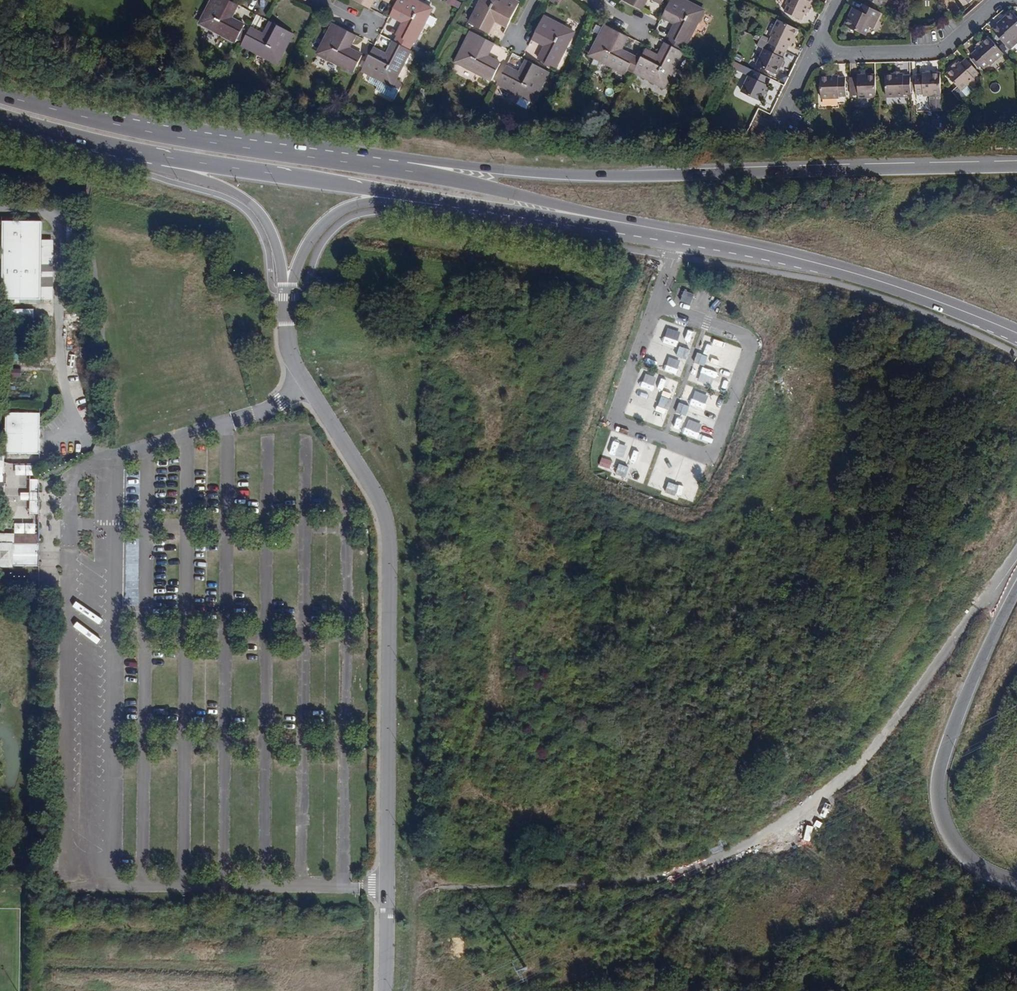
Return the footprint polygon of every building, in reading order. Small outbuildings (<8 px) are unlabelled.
[(244,25),(230,18),(238,4),(229,0),(212,0),(199,23),(235,43),(244,25)] [(368,10),(373,0),(349,0),(368,10)] [(390,15),(404,22),(396,36),(413,45),(432,9),(416,0),(398,0),(390,15)] [(495,19),(508,26),(520,4),(513,0),(482,0),(470,23),(488,33),(495,19)] [(640,11),(646,0),(619,0),(640,11)] [(683,52),(704,8),(688,0),(670,0),(662,16),(676,23),(666,43),(683,52)] [(809,11),(811,6),(814,0),(790,0),(788,5),(790,6),(787,12),(803,19),(805,13),(807,14),(809,11)] [(846,25),(866,35),(870,26),(874,28),(882,12),(864,3),(861,9),(855,6),(846,25)] [(997,33),(1011,48),(1016,42),(1016,13),(1014,10),(999,23),(1003,28),(997,33)] [(542,15),(530,37),(544,44),(537,58),(554,67),(573,31),(542,15)] [(334,20),(317,51),(353,70),(362,53),(349,45),(356,32),(334,20)] [(293,34),(271,22),(264,36),(250,28),(241,45),(277,65),(293,34)] [(607,22),(590,53),(626,72),(628,69),(635,54),(622,47),(629,34),(607,22)] [(772,42),(771,45),(786,53),(790,46),(792,47),(793,44),(796,38),(799,31),(779,22),(772,37),(774,38),(772,42)] [(997,33),(1003,28),(999,23),(993,28),(997,33)] [(470,31),(454,62),(490,81),(499,63),(486,56),(493,42),(470,31)] [(979,46),(977,48),(979,50),(973,54),(985,67),(990,62),(991,64),(1004,52),(990,36),(984,41),(979,46)] [(410,51),(393,42),(386,55),(372,48),(360,71),(378,80),(374,87),(387,94),(391,87),(410,51)] [(665,88),(683,52),(666,43),(659,56),(645,49),(641,57),(634,72),(665,88)] [(786,53),(771,45),(768,51),(766,50),(759,66),(778,75),(782,67),(784,62),(785,60),(783,59),(786,53)] [(634,72),(641,57),(635,54),(628,69),(634,72)] [(548,71),(525,59),(519,73),(505,65),(496,83),(532,102),(548,71)] [(968,59),(963,63),(961,61),(959,63),(955,67),(949,73),(963,89),(976,78),(974,76),(979,71),(968,59)] [(760,101),(763,95),(765,96),(767,93),(769,87),(773,80),(753,70),(746,86),(748,87),(745,93),(760,101)] [(924,71),(924,73),(917,73),(918,91),(919,90),(925,90),(925,93),(942,92),(941,70),(933,71),(926,71),(924,71)] [(904,72),(902,72),(895,73),(887,73),(888,94),(904,94),(906,91),(912,91),(912,74),(904,74),(904,72)] [(859,74),(859,77),(851,77),(852,94),(860,94),(860,96),(877,95),(876,74),(867,74),(862,74),(859,74)] [(847,94),(847,78),(839,78),(839,76),(837,76),(830,76),(823,76),(823,98),(841,97),(841,95),(847,94)] [(3,298),(40,299),(41,239),(41,221),(4,220),(3,298)] [(42,239),(42,299),(54,299),(55,239),(42,239)] [(684,290),(680,300),(691,304),(694,293),(684,290)] [(696,290),(692,305),(698,307),(703,292),(696,290)] [(33,309),(10,308),(10,318),(33,319),(33,309)] [(684,358),(694,332),(666,321),(661,334),(680,341),(675,355),(684,358)] [(737,355),(740,348),(711,338),(705,354),(713,356),(711,362),(721,366),(723,359),(724,360),(727,352),(737,355)] [(662,353),(658,352),(653,368),(680,376),(685,359),(674,355),(677,345),(666,342),(662,353)] [(12,360),(27,362),(28,346),(14,345),(12,360)] [(697,352),(694,362),(704,365),(707,355),(697,352)] [(22,369),(11,368),(11,377),(22,377),(22,369)] [(643,386),(659,393),(665,378),(649,371),(643,386)] [(672,394),(674,382),(667,381),(665,393),(672,394)] [(653,405),(656,394),(644,390),(640,401),(653,405)] [(706,412),(712,395),(698,390),(696,396),(689,393),(686,401),(694,404),(689,418),(704,424),(702,429),(710,432),(716,415),(706,412)] [(660,396),(659,407),(670,407),(671,397),(660,396)] [(679,402),(676,412),(687,416),(691,405),(679,402)] [(629,408),(626,414),(638,418),(640,413),(629,408)] [(644,421),(661,426),(665,415),(648,409),(644,421)] [(40,453),(41,413),(7,413),(7,452),(40,453)] [(691,436),(695,422),(681,417),(677,432),(691,436)] [(600,465),(615,468),(618,452),(602,450),(600,465)] [(619,463),(615,473),(625,477),(629,467),(619,463)] [(27,475),(27,465),(16,465),(16,475),(27,475)] [(38,475),(38,465),(27,465),(27,475),(38,475)] [(668,481),(670,475),(654,469),(648,486),(675,495),(679,485),(668,481)] [(702,472),(695,470),(692,483),(699,485),(702,472)] [(30,513),(38,513),(38,496),(38,479),(30,479),(30,492),(30,496),(30,500),(30,513)] [(680,498),(693,501),(695,494),(683,490),(680,498)] [(15,523),(15,533),(36,534),(37,523),(15,523)] [(0,532),(0,543),(4,543),(13,543),(38,544),(40,544),(40,534),(36,534),(15,533),(5,533),(0,532)] [(38,566),(38,544),(13,543),(13,548),(4,548),(0,548),(0,562),(4,562),(12,562),(12,566),(38,566)] [(803,839),(809,840),(813,826),(807,825),(803,839)]
